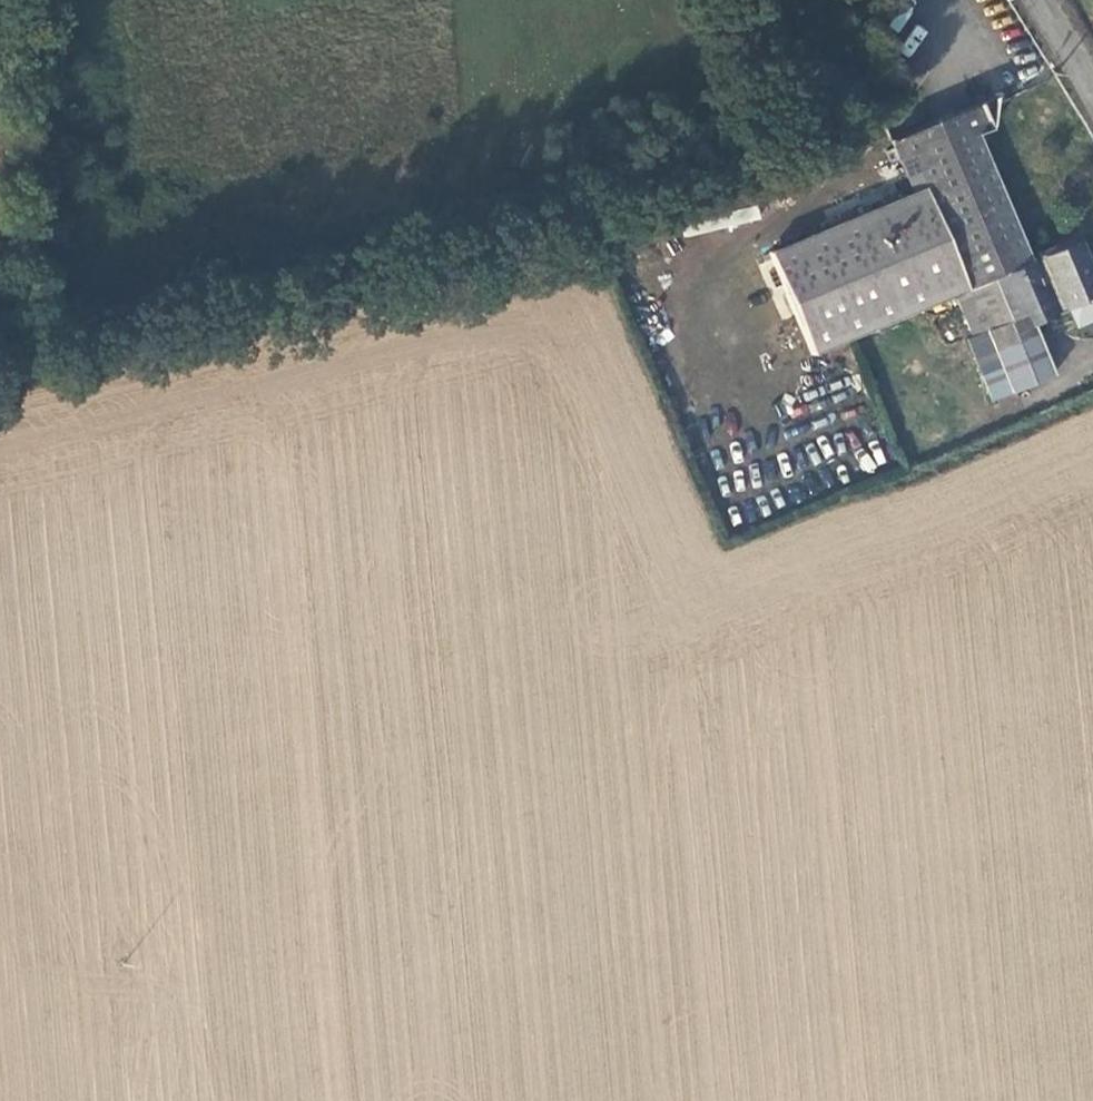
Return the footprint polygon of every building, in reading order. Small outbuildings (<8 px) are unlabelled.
[(968,291),(985,333),(1010,395),(1053,377),(1032,327),(1092,302),(1092,274),(1081,245),(1065,251),(1039,262),(1031,265),(979,136),(991,131),(980,105),(891,142),(893,148),(897,160),(912,193),(768,253),(811,356),(955,296),(968,291)] [(890,163),(897,160),(893,148),(885,152),(890,163)] [(1062,245),(1037,256),(1039,262),(1065,251),(1062,245)] [(955,296),(973,338),(985,333),(968,291),(955,296)]
